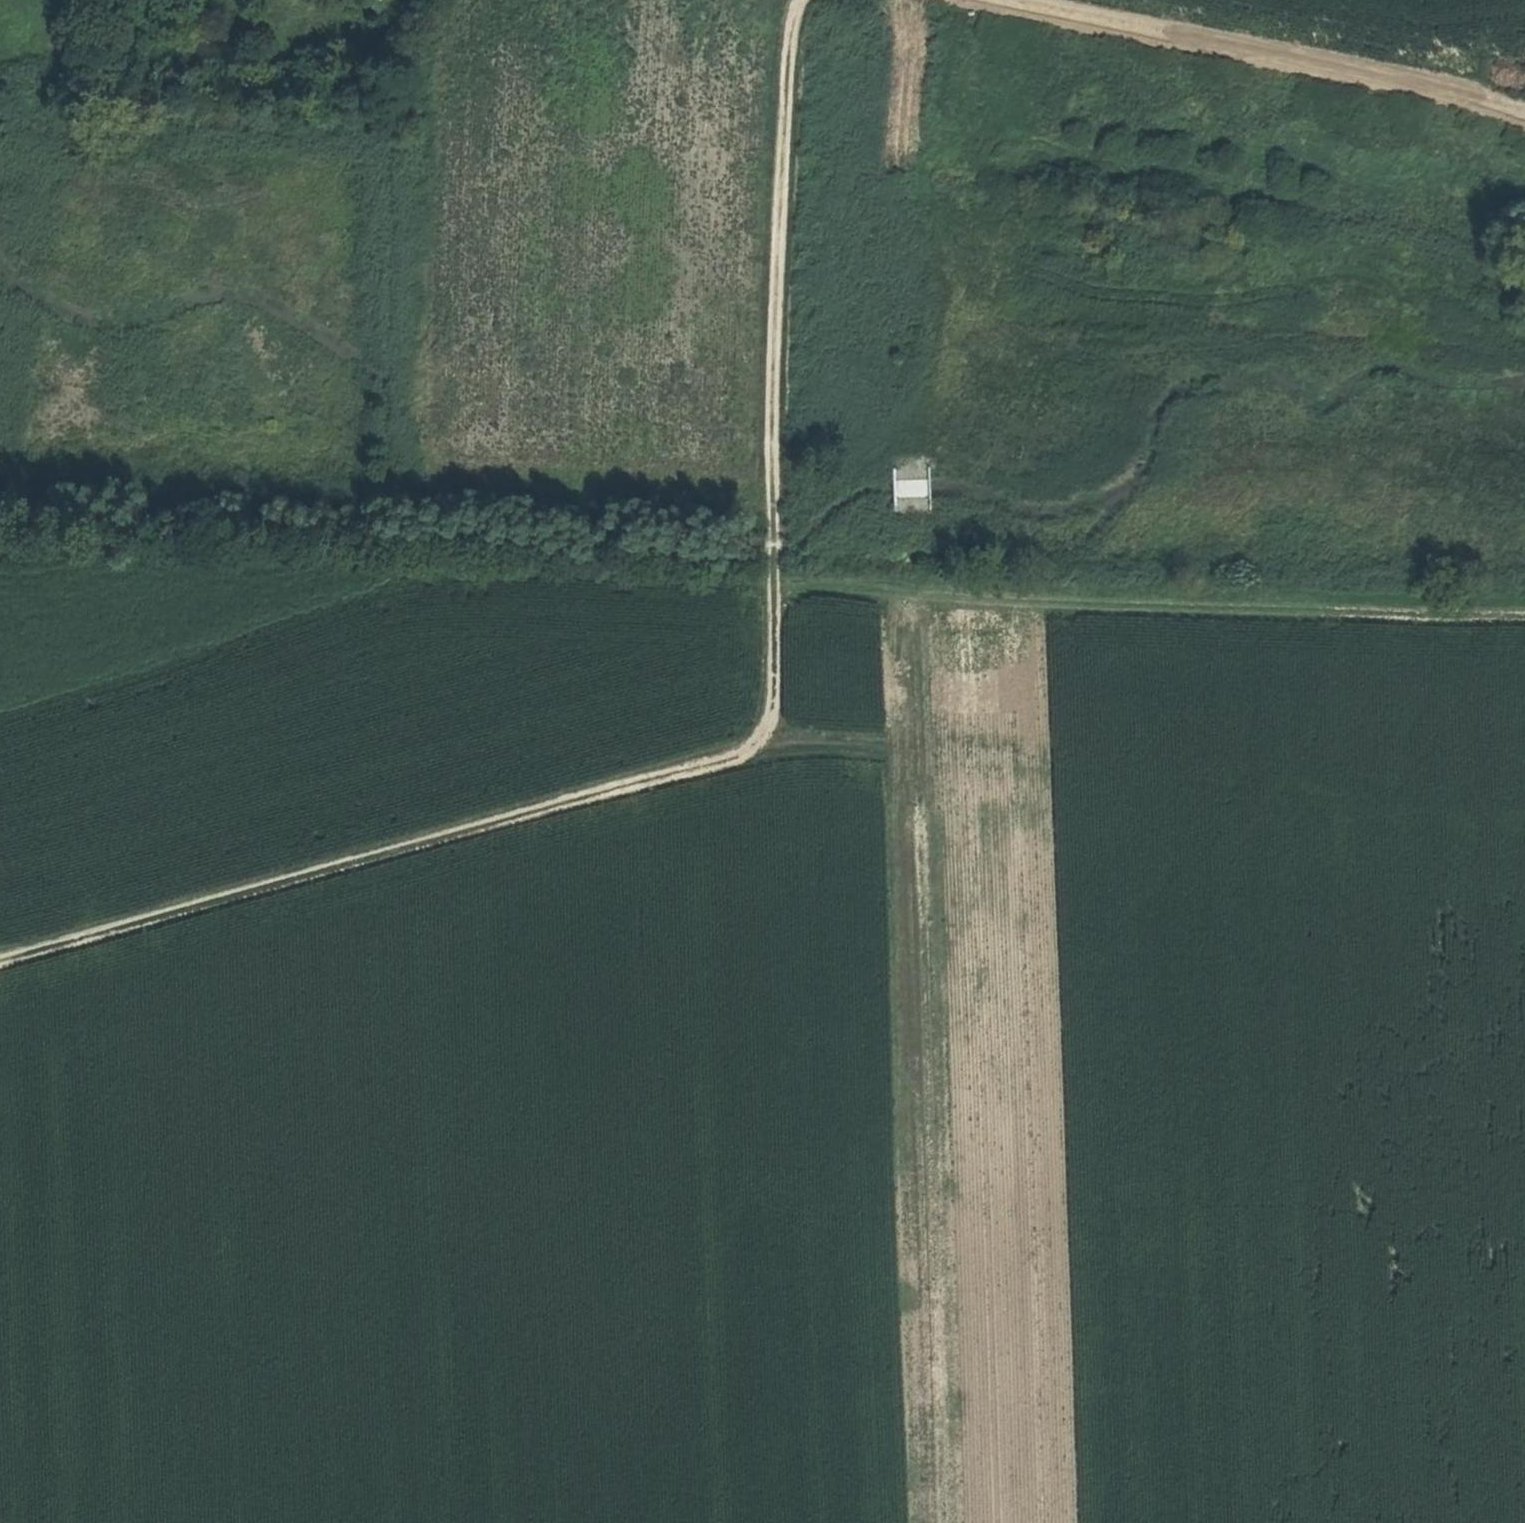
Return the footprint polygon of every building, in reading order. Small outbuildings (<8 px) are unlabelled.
[(897,464),(898,509),(931,508),(930,463),(897,464)]
